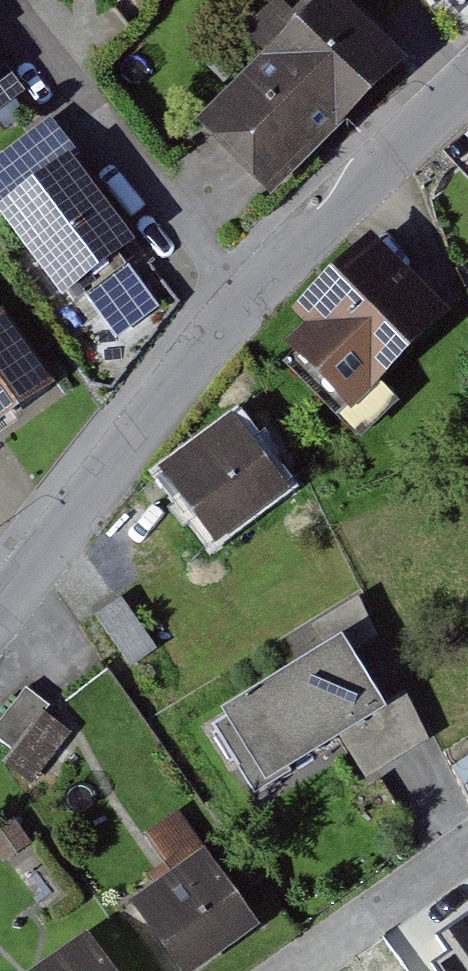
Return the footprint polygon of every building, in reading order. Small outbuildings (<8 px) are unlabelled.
[(209,132),(281,202),(414,67),(346,0),(339,0),(209,132)] [(77,301),(144,249),(57,135),(0,179),(0,202),(77,301)] [(291,341),(359,414),(455,326),(387,253),(291,341)] [(65,397),(0,308),(0,445),(65,397)] [(244,428),(176,484),(227,545),(294,489),(244,428)] [(230,719),(215,727),(253,792),(340,741),(386,714),(383,708),(343,641),(225,711),(230,719)] [(0,732),(0,751),(14,762),(56,711),(33,692),(0,732)] [(405,694),(383,708),(386,714),(340,741),(365,783),(405,759),(434,742),(405,694)] [(146,908),(190,970),(213,970),(273,928),(221,855),(146,908)] [(431,950),(446,970),(467,970),(467,924),(431,950)] [(53,970),(125,970),(101,937),(53,970)]
